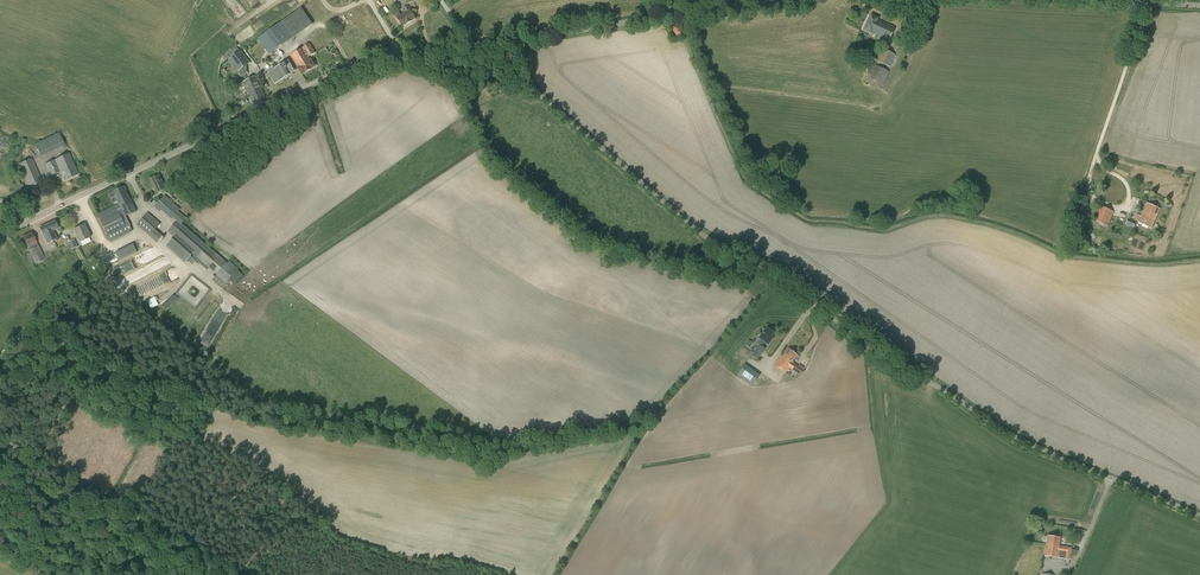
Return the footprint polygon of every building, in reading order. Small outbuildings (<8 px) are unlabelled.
[(405,13),(401,15),(399,12),(394,15),(402,27),(416,18),(410,9),(407,4),(413,1),(414,4),(420,0),(396,0),(405,13)] [(312,24),(301,9),(258,39),(269,55),(312,24)] [(344,15),(336,20),(340,26),(348,21),(344,15)] [(863,31),(871,34),(872,33),(889,41),(895,27),(878,20),(878,19),(870,15),(863,31)] [(681,26),(673,27),(675,37),(682,36),(681,26)] [(237,34),(234,37),(231,34),(228,37),(236,45),(242,39),(237,34)] [(298,68),(302,75),(315,67),(311,59),(310,59),(308,57),(315,53),(309,44),(291,55),(298,68)] [(225,63),(231,72),(235,69),(237,72),(238,72),(239,74),(241,72),(240,70),(250,62),(241,50),(240,51),(237,48),(230,53),(233,56),(225,63)] [(882,49),(877,61),(889,67),(895,55),(882,49)] [(855,57),(874,65),(877,59),(858,50),(855,57)] [(283,79),(290,75),(284,64),(276,68),(282,78),(283,79)] [(889,72),(875,65),(869,79),(883,85),(889,72)] [(276,68),(275,66),(267,70),(274,83),(282,78),(276,68)] [(241,89),(245,87),(248,92),(250,97),(260,92),(261,93),(263,92),(260,86),(255,77),(243,83),(239,85),(241,89)] [(267,101),(263,92),(261,93),(260,92),(250,97),(254,107),(267,101)] [(35,144),(41,157),(65,146),(59,133),(35,144)] [(69,154),(44,165),(50,176),(60,172),(64,181),(78,175),(69,154)] [(42,180),(32,158),(18,165),(28,187),(42,180)] [(159,175),(150,179),(157,193),(166,189),(159,175)] [(22,184),(21,185),(16,176),(11,178),(22,198),(28,195),(22,184)] [(97,215),(111,242),(133,231),(126,217),(136,212),(124,186),(113,192),(119,204),(97,215)] [(173,218),(176,221),(167,231),(175,237),(167,246),(185,263),(193,254),(217,275),(219,273),(228,281),(239,269),(229,260),(227,263),(182,224),(187,219),(180,212),(181,211),(180,210),(181,210),(174,203),(176,201),(171,196),(169,199),(164,195),(154,207),(159,212),(161,210),(172,219),(173,218)] [(1087,214),(1090,203),(1082,201),(1079,212),(1087,214)] [(1139,222),(1151,228),(1160,209),(1147,203),(1139,222)] [(1094,221),(1108,227),(1114,212),(1100,206),(1094,221)] [(137,225),(157,243),(163,236),(155,230),(160,224),(148,213),(137,225)] [(1128,219),(1126,225),(1134,228),(1136,223),(1128,219)] [(54,221),(47,224),(49,230),(47,231),(50,237),(51,236),(53,241),(57,239),(53,231),(54,231),(58,229),(54,221)] [(49,230),(47,224),(39,228),(46,244),(53,241),(51,236),(50,237),(47,231),(49,230)] [(73,230),(79,243),(90,238),(84,225),(73,230)] [(22,236),(30,252),(24,255),(28,261),(33,259),(35,264),(45,260),(32,232),(22,236)] [(78,247),(74,239),(68,242),(71,250),(78,247)] [(116,252),(120,260),(137,252),(133,243),(116,252)] [(167,310),(178,299),(174,294),(162,306),(167,310)] [(757,344),(758,345),(751,356),(757,360),(765,349),(762,347),(765,342),(768,344),(773,337),(771,336),(774,332),(767,327),(759,338),(760,339),(757,344)] [(782,356),(782,355),(775,365),(786,372),(789,367),(799,374),(802,369),(793,362),(793,361),(792,361),(797,354),(788,348),(782,356)] [(732,371),(747,382),(754,372),(739,362),(732,371)] [(805,368),(797,378),(813,389),(820,379),(805,368)] [(1047,536),(1046,545),(1049,545),(1049,547),(1059,548),(1058,553),(1070,555),(1071,547),(1059,546),(1060,538),(1047,536)] [(1049,545),(1046,545),(1044,556),(1069,560),(1070,555),(1058,553),(1059,548),(1049,547),(1049,545)]
